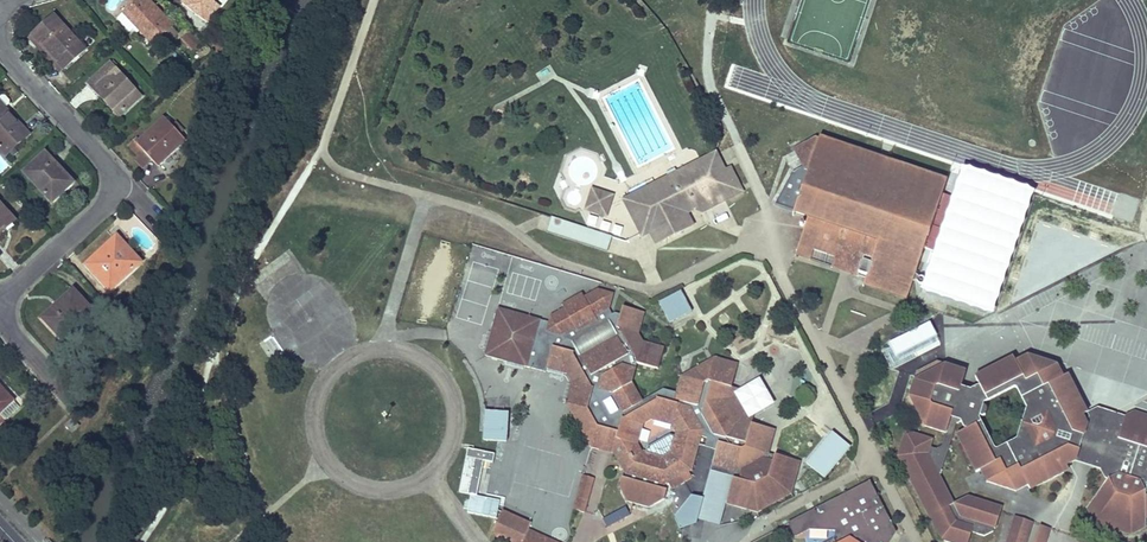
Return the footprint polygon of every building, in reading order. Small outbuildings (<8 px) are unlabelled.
[(124,12),(136,25),(153,44),(156,42),(162,48),(176,35),(171,29),(173,26),(148,0),(138,0),(124,12)] [(185,2),(183,5),(208,24),(221,7),(214,1),(212,0),(187,0),(185,2)] [(136,25),(124,12),(120,16),(131,29),(136,25)] [(54,16),(37,31),(46,41),(43,44),(64,68),(85,49),(54,16)] [(46,41),(37,31),(29,38),(59,72),(64,68),(43,44),(46,41)] [(181,39),(193,51),(201,42),(190,31),(181,39)] [(110,63),(91,80),(104,93),(101,96),(119,115),(140,96),(110,63)] [(91,80),(89,82),(101,96),(104,93),(91,80)] [(2,112),(5,109),(0,104),(0,149),(6,155),(25,138),(2,112)] [(5,109),(2,112),(25,138),(28,135),(5,109)] [(134,140),(129,145),(139,157),(145,152),(151,159),(157,165),(185,140),(179,133),(172,125),(165,118),(140,141),(137,143),(134,140)] [(175,122),(172,125),(179,133),(182,130),(175,122)] [(802,153),(796,156),(804,172),(807,172),(794,213),(808,217),(796,255),(810,260),(814,251),(834,257),(831,266),(839,269),(844,267),(850,269),(851,273),(858,275),(858,273),(865,276),(863,284),(906,298),(923,247),(942,192),(945,182),(819,140),(816,139),(799,147),(802,153)] [(799,147),(793,150),(796,156),(802,153),(799,147)] [(699,159),(623,199),(642,236),(650,232),(657,244),(693,226),(687,214),(696,210),(703,212),(743,191),(732,167),(727,170),(717,151),(699,159)] [(145,152),(139,157),(136,160),(142,167),(151,159),(145,152)] [(44,153),(23,172),(51,203),(72,184),(44,153)] [(585,209),(595,212),(598,201),(610,205),(613,194),(592,187),(585,209)] [(942,192),(923,247),(934,251),(953,196),(942,192)] [(598,201),(595,212),(607,216),(610,205),(598,201)] [(5,230),(2,226),(11,218),(0,206),(0,234),(5,230)] [(553,217),(548,231),(607,250),(612,236),(587,228),(553,217)] [(11,218),(2,226),(5,230),(14,222),(11,218)] [(115,237),(97,254),(99,256),(115,242),(129,257),(131,254),(115,237)] [(99,256),(97,254),(85,265),(108,290),(138,262),(131,254),(129,257),(115,242),(99,256)] [(814,251),(810,260),(831,266),(834,257),(814,251)] [(643,424),(641,401),(631,382),(636,363),(656,369),(663,347),(642,342),(638,333),(643,313),(622,307),(619,315),(614,313),(611,315),(608,310),(612,294),(597,290),(583,297),(581,294),(561,305),(563,308),(549,316),(547,323),(497,309),(484,356),(531,369),(535,356),(548,360),(545,368),(566,374),(571,383),(565,403),(586,408),(597,426),(590,447),(597,449),(604,446),(605,441),(614,444),(612,453),(637,444),(643,424)] [(683,290),(659,302),(670,323),(694,311),(683,290)] [(42,319),(61,340),(72,330),(76,334),(95,316),(72,292),(42,319)] [(72,330),(61,340),(65,344),(76,334),(72,330)] [(535,356),(531,369),(544,372),(545,368),(548,360),(535,356)] [(955,434),(975,472),(979,469),(986,482),(1015,491),(1027,485),(1029,489),(1067,470),(1065,465),(1064,462),(1076,456),(1080,442),(1086,424),(1081,416),(1086,413),(1066,376),(1062,378),(1055,366),(1027,356),(1014,362),(1012,358),(974,377),(979,386),(970,391),(959,387),(963,372),(944,366),(913,381),(906,404),(916,424),(945,432),(941,446),(934,449),(929,448),(931,439),(904,431),(896,455),(939,540),(946,541),(967,541),(970,532),(971,528),(977,529),(975,533),(983,536),(990,533),(992,528),(994,528),(1000,506),(967,496),(952,503),(939,475),(952,433),(955,434)] [(661,390),(641,401),(643,424),(651,420),(670,425),(674,433),(670,452),(661,457),(641,452),(637,444),(612,453),(625,474),(625,477),(622,476),(619,487),(627,502),(648,508),(663,500),(666,489),(663,488),(663,485),(691,469),(700,437),(725,504),(757,513),(790,495),(799,462),(774,454),(773,456),(772,461),(761,458),(762,453),(767,454),(774,431),(751,424),(749,430),(735,425),(720,400),(724,386),(730,388),(737,364),(713,357),(680,376),(675,393),(661,390)] [(759,377),(741,387),(756,415),(774,405),(759,377)] [(10,403),(13,400),(0,386),(0,412),(10,403)] [(730,388),(724,386),(720,400),(735,425),(749,430),(751,424),(753,416),(745,414),(736,398),(738,390),(730,388)] [(0,412),(0,415),(4,420),(16,409),(10,403),(0,412)] [(586,408),(565,403),(590,447),(597,426),(586,408)] [(1097,408),(1086,413),(1081,416),(1086,424),(1080,442),(1101,449),(1106,434),(1116,422),(1122,424),(1124,418),(1097,408)] [(509,413),(485,412),(483,441),(507,442),(509,413)] [(1130,534),(1144,527),(1144,516),(1146,516),(1146,418),(1133,413),(1124,418),(1122,424),(1116,422),(1106,434),(1101,449),(1080,442),(1076,456),(1101,464),(1100,469),(1104,476),(1108,479),(1087,509),(1094,523),(1104,526),(1107,532),(1113,534),(1120,531),(1130,534)] [(71,419),(64,425),(70,432),(77,426),(71,419)] [(852,447),(833,431),(806,463),(825,479),(852,447)] [(604,446),(597,449),(612,453),(614,444),(605,441),(604,446)] [(494,455),(485,453),(468,449),(459,493),(476,496),(483,462),(492,464),(494,455)] [(767,454),(762,453),(761,458),(772,461),(773,456),(767,454)] [(1064,462),(1065,465),(1073,461),(1100,469),(1101,464),(1076,456),(1064,462)] [(582,475),(572,509),(583,513),(593,478),(582,475)] [(803,519),(810,533),(837,532),(835,538),(832,540),(834,541),(842,541),(848,539),(853,541),(890,541),(896,534),(870,484),(803,519)] [(504,541),(522,541),(527,530),(530,525),(502,512),(494,528),(497,539),(504,541)] [(1030,524),(1013,518),(1005,541),(1024,541),(1030,524)] [(810,533),(803,519),(789,526),(796,540),(810,533)] [(1052,529),(1041,525),(1035,541),(1048,541),(1052,529)] [(522,541),(553,541),(527,530),(522,541)]
